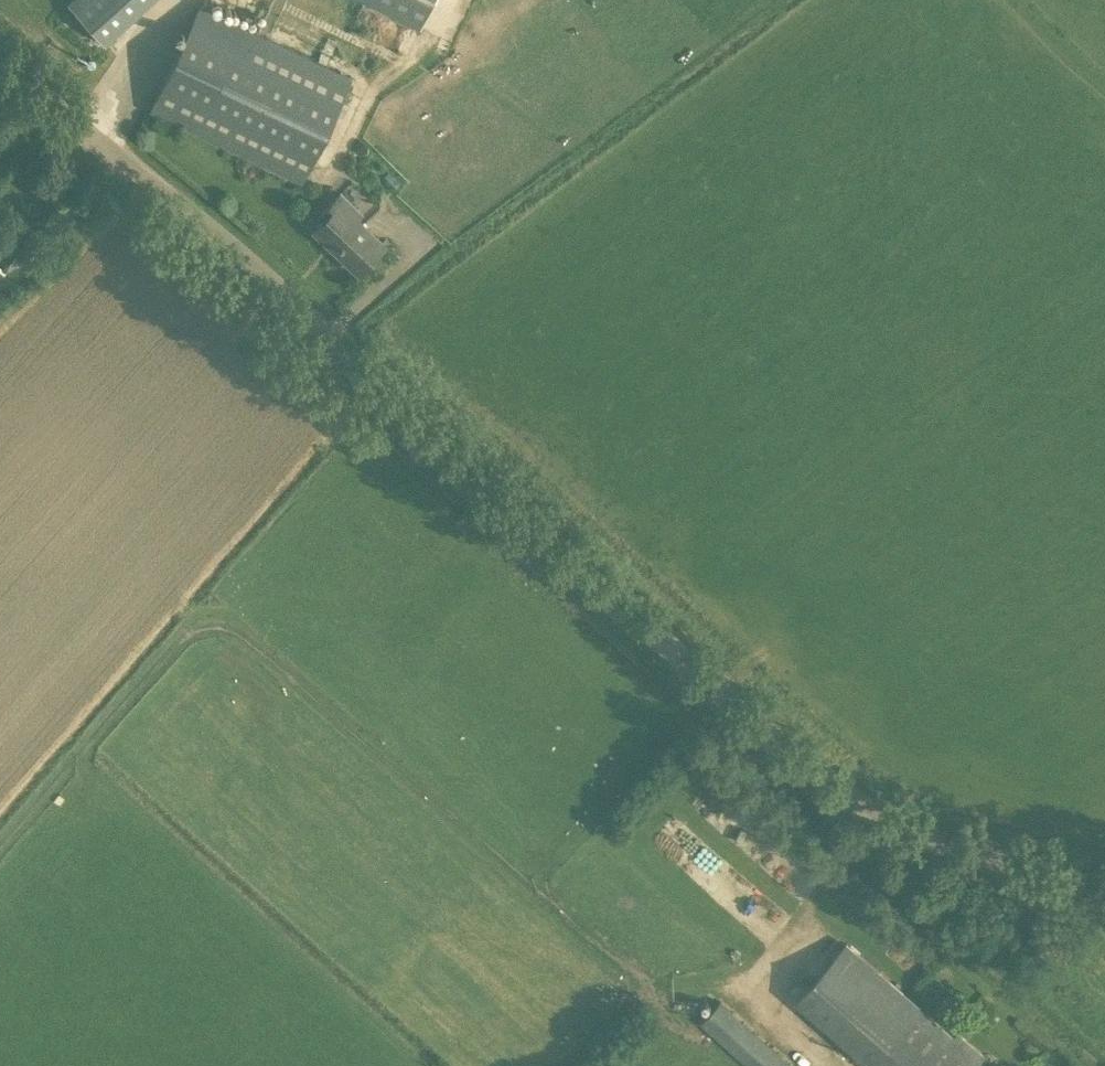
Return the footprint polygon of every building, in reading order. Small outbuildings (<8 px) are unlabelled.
[(67,3),(103,43),(150,0),(71,0),(67,3)] [(421,29),(435,0),(360,0),(421,29)] [(149,111),(301,183),(352,77),(199,4),(149,111)] [(319,214),(323,218),(312,229),(357,272),(384,243),(356,217),(360,212),(340,192),(319,214)] [(40,240),(11,213),(0,224),(0,259),(12,271),(40,240)] [(981,1060),(985,1055),(958,1031),(954,1035),(847,941),(795,1000),(871,1065),(988,1065),(981,1060)] [(721,1000),(703,1020),(753,1065),(795,1065),(721,1000)]
